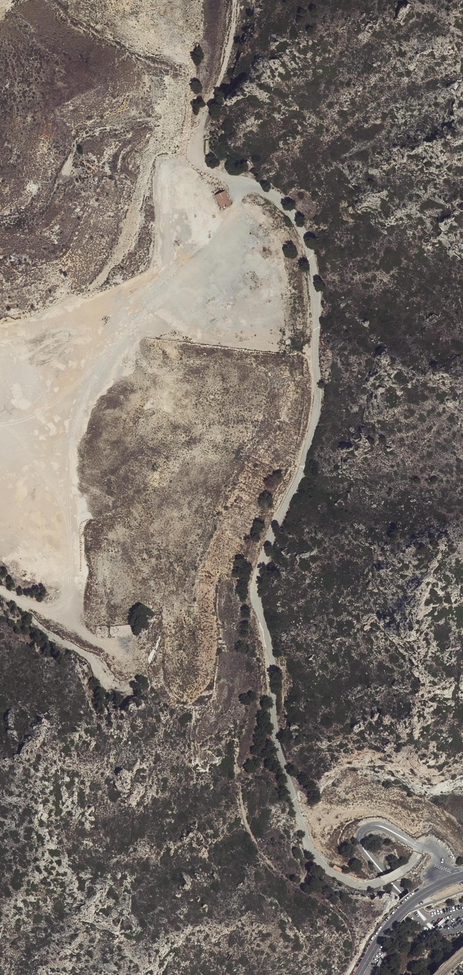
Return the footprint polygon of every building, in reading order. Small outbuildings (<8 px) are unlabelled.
[(253,162),(246,155),(240,161),(248,168),(253,162)] [(216,194),(222,208),(232,203),(226,190),(216,194)]
